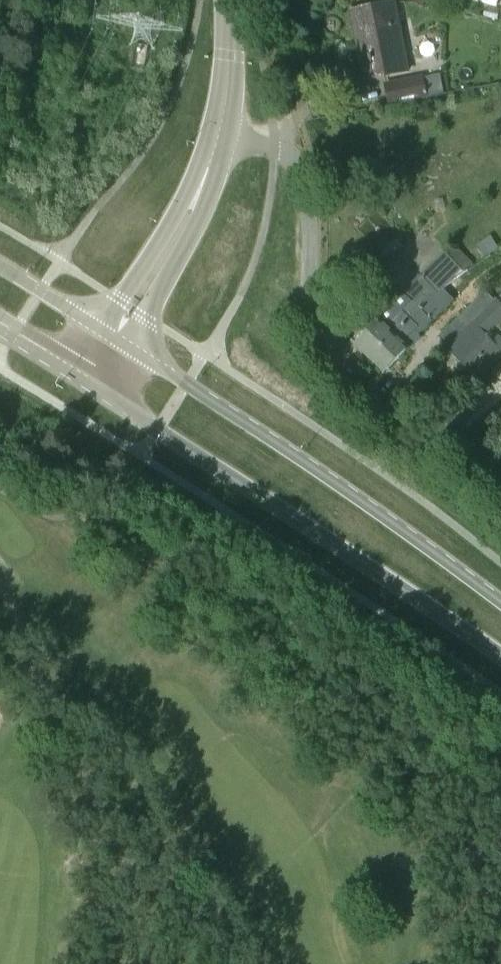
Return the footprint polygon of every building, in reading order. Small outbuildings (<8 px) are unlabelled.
[(363,80),(411,71),(397,2),(350,11),(363,80)] [(441,74),(424,77),(427,95),(444,92),(441,74)] [(388,104),(428,97),(427,95),(424,77),(424,75),(384,82),(388,104)] [(475,266),(498,247),(489,236),(475,247),(479,251),(469,259),(456,246),(420,277),(418,275),(352,340),(384,372),(422,337),(418,334),(454,300),(450,295),(466,281),(460,275),(474,265),(475,266)] [(445,346),(448,350),(496,299),(486,290),(437,337),(444,347),(445,346)] [(496,299),(448,350),(457,358),(454,362),(465,373),(469,370),(476,377),(498,357),(500,358),(500,357),(500,338),(499,335),(492,341),(486,335),(494,328),(498,331),(500,328),(500,295),(496,299)] [(477,465),(485,458),(474,448),(467,455),(477,465)]
